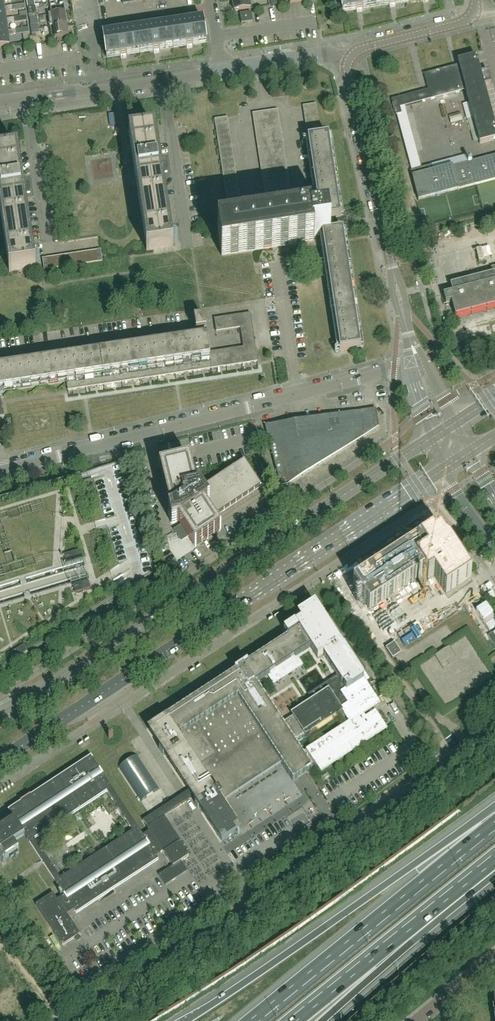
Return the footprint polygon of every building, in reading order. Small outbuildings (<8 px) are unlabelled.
[(234,12),(250,9),(249,0),(232,0),(234,12)] [(375,0),(341,0),(342,12),(357,10),(362,9),(376,7),(375,0)] [(65,13),(64,1),(46,4),(47,5),(41,5),(42,16),(48,15),(48,16),(65,13)] [(36,10),(36,6),(28,7),(30,18),(36,17),(35,10),(36,10)] [(6,22),(6,20),(5,12),(13,11),(13,9),(12,7),(4,8),(4,10),(0,11),(0,23),(6,22)] [(67,25),(65,13),(48,16),(50,28),(67,25)] [(252,23),(251,13),(240,15),(242,24),(252,23)] [(8,34),(8,32),(6,24),(15,23),(14,19),(6,20),(6,22),(0,23),(0,35),(8,34)] [(207,43),(205,33),(206,33),(206,31),(205,31),(203,21),(170,26),(173,49),(187,46),(190,46),(200,44),(207,43)] [(69,37),(67,25),(50,28),(52,40),(69,37)] [(173,49),(170,26),(137,31),(140,54),(154,52),(171,49),(173,49)] [(10,46),(8,36),(17,35),(16,30),(8,32),(8,34),(0,35),(0,47),(10,46)] [(140,54),(137,31),(103,36),(107,59),(121,57),(138,54),(140,54)] [(429,90),(431,99),(460,92),(460,90),(466,88),(481,143),(480,143),(480,144),(494,140),(494,126),(484,86),(492,84),(488,71),(480,73),(478,65),(479,65),(477,56),(458,61),(458,62),(459,62),(459,65),(453,66),(424,74),(429,90)] [(317,111),(316,104),(303,106),(304,113),(317,111)] [(318,118),(317,111),(304,113),(305,120),(318,118)] [(319,124),(318,118),(305,120),(306,126),(319,124)] [(320,131),(319,124),(306,126),(307,133),(320,131)] [(172,247),(161,181),(160,174),(167,173),(166,164),(159,165),(154,132),(156,132),(156,131),(129,135),(129,136),(131,136),(145,225),(149,250),(147,250),(147,251),(174,247),(174,246),(172,247)] [(321,138),(320,131),(307,133),(308,140),(321,138)] [(344,239),(343,232),(341,218),(341,217),(340,208),(329,137),(321,138),(308,140),(320,221),(312,222),(311,217),(232,229),(218,231),(222,256),(259,251),(315,243),(314,237),(322,236),(325,254),(340,352),(361,348),(344,239)] [(27,219),(23,195),(30,194),(29,184),(21,185),(16,153),(19,153),(19,152),(0,154),(0,199),(2,213),(8,253),(11,271),(9,271),(9,272),(36,268),(36,267),(34,268),(27,219)] [(426,167),(411,171),(419,201),(420,200),(419,200),(494,179),(494,156),(472,162),(472,160),(468,162),(469,163),(453,167),(453,166),(452,166),(452,167),(427,174),(426,167)] [(242,213),(241,207),(228,209),(229,215),(242,213)] [(491,268),(491,269),(492,269),(493,274),(450,285),(452,293),(450,293),(444,295),(446,303),(451,302),(455,316),(494,306),(494,267),(491,268)] [(247,327),(245,314),(239,315),(241,328),(247,327)] [(253,327),(251,314),(245,314),(247,327),(253,327)] [(241,328),(239,315),(233,316),(235,329),(241,328)] [(235,329),(233,316),(227,317),(229,330),(235,329)] [(229,330),(227,317),(221,318),(223,331),(229,330)] [(223,331),(221,318),(215,319),(217,332),(223,331)] [(207,332),(204,319),(194,321),(197,334),(207,332)] [(254,333),(253,327),(247,327),(241,328),(242,335),(254,333)] [(255,339),(254,333),(242,335),(243,341),(255,339)] [(258,362),(256,346),(243,347),(210,353),(207,337),(0,369),(0,391),(67,381),(68,391),(83,389),(258,362)] [(256,346),(255,339),(243,341),(243,347),(256,346)] [(304,474),(377,427),(374,410),(279,425),(279,424),(266,426),(278,474),(281,487),(288,486),(288,485),(304,474)] [(164,482),(171,511),(168,511),(171,523),(181,520),(183,528),(193,525),(196,529),(197,528),(196,528),(199,527),(200,527),(201,527),(200,526),(211,519),(212,519),(212,518),(223,511),(224,511),(224,510),(235,503),(236,503),(236,502),(247,495),(248,496),(249,495),(248,494),(259,487),(260,488),(261,487),(244,462),(243,463),(244,463),(233,471),(232,470),(231,471),(232,471),(221,479),(220,478),(219,479),(220,479),(209,487),(208,486),(207,486),(208,487),(202,491),(200,488),(196,489),(192,475),(164,482)] [(155,574),(122,463),(0,500),(0,675),(155,574)] [(421,540),(353,585),(370,610),(372,612),(379,608),(377,605),(424,574),(428,580),(434,576),(441,587),(438,589),(443,596),(446,594),(471,578),(474,576),(469,569),(467,571),(463,566),(466,564),(462,557),(459,559),(455,553),(458,552),(454,545),(451,547),(447,540),(446,540),(441,532),(435,536),(433,533),(421,540)] [(159,749),(163,756),(165,755),(169,761),(175,770),(189,791),(142,821),(147,829),(165,817),(163,815),(192,796),(197,803),(196,803),(195,804),(198,809),(200,808),(202,811),(222,842),(236,833),(239,830),(223,806),(219,798),(222,796),(218,789),(223,786),(238,776),(240,779),(241,779),(240,778),(275,755),(276,756),(276,755),(293,781),(305,773),(307,771),(317,765),(321,772),(348,755),(351,753),(386,730),(387,730),(385,727),(376,713),(375,712),(365,719),(363,715),(380,704),(366,683),(366,682),(365,682),(364,680),(364,679),(361,675),(359,673),(363,670),(364,670),(345,641),(344,641),(341,644),(340,644),(340,643),(340,644),(320,613),(317,609),(300,620),(301,621),(296,625),(295,624),(294,624),(291,626),(286,629),(286,630),(284,631),(284,630),(284,631),(288,637),(286,639),(243,667),(153,726),(154,727),(149,730),(149,731),(150,730),(157,742),(161,748),(159,749)] [(402,653),(395,642),(386,648),(393,659),(402,653)] [(456,657),(449,646),(434,656),(443,670),(450,666),(448,662),(456,657)] [(119,768),(141,801),(160,789),(138,756),(119,768)] [(80,935),(67,915),(74,911),(76,914),(159,860),(157,858),(156,856),(163,852),(163,853),(164,853),(173,866),(159,875),(166,886),(188,872),(181,862),(189,856),(180,843),(181,842),(165,817),(147,829),(148,830),(142,834),(138,828),(138,829),(112,789),(112,788),(91,757),(9,811),(14,820),(4,827),(2,824),(0,826),(0,862),(19,850),(14,842),(25,836),(61,891),(59,893),(61,896),(62,894),(63,894),(64,896),(57,900),(53,894),(36,905),(63,946),(80,935)]
